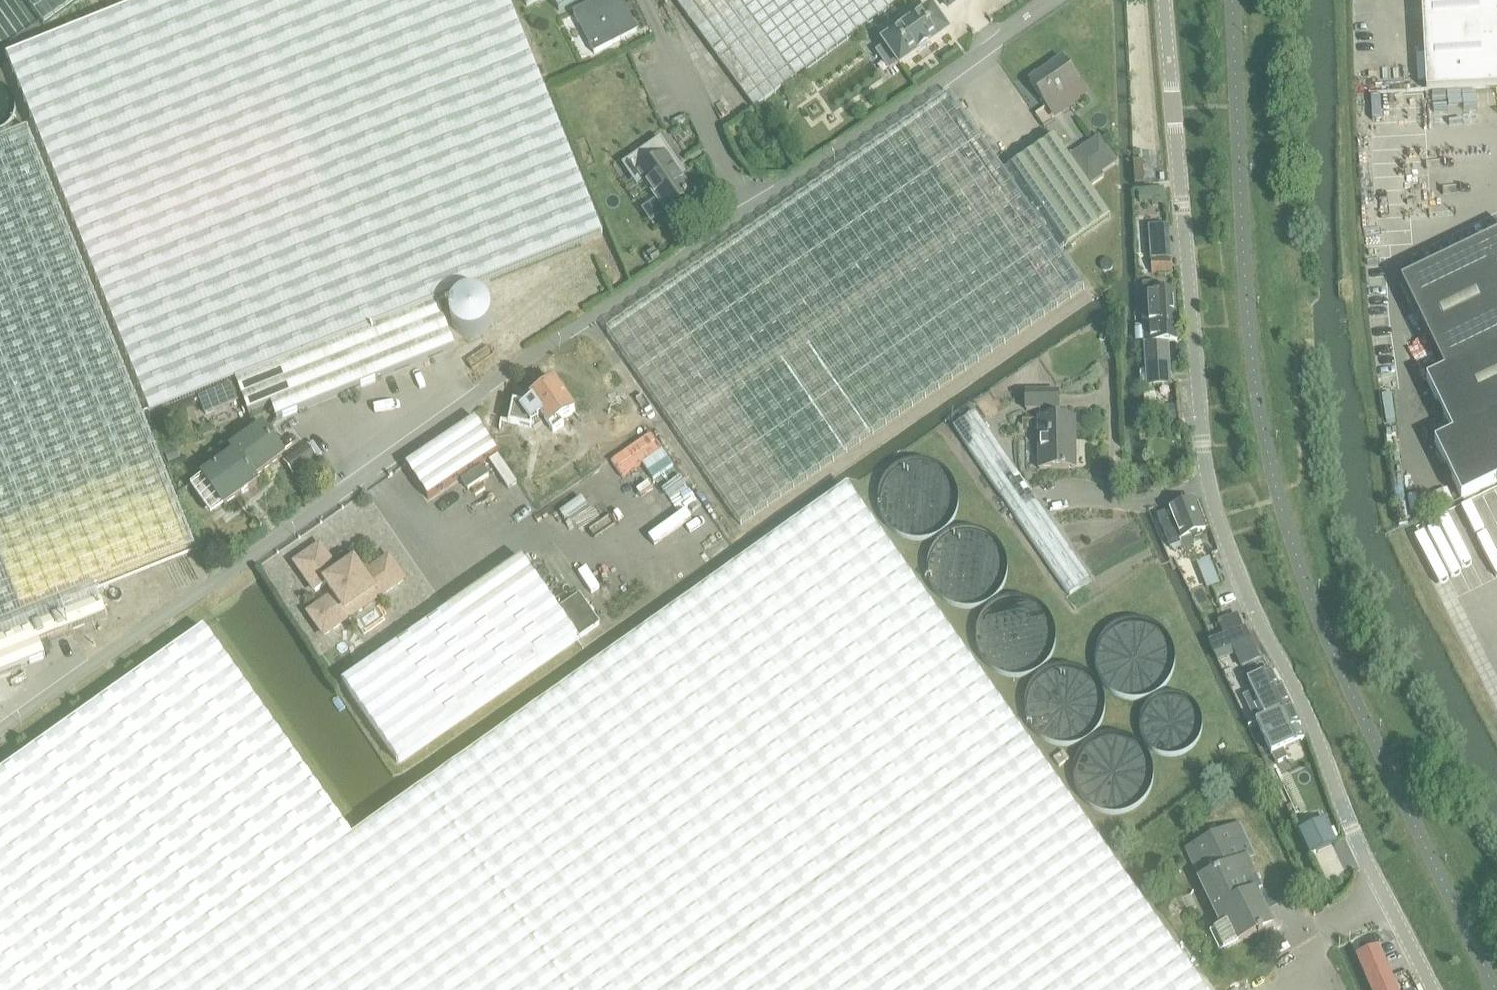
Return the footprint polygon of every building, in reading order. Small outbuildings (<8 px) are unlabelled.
[(7,58),(8,60),(151,416),(236,382),(436,302),(602,235),(508,0),(151,0),(7,58)] [(44,25),(80,0),(26,0),(44,25)] [(559,12),(582,0),(553,0),(559,12)] [(574,15),(594,55),(638,32),(621,0),(602,0),(574,15)] [(755,109),(903,0),(674,0),(755,109)] [(949,8),(961,0),(943,0),(949,8)] [(1496,89),(1496,0),(1421,0),(1426,92),(1496,89)] [(899,33),(884,44),(886,47),(898,64),(900,67),(948,34),(931,11),(922,18),(916,9),(905,17),(894,26),(899,33)] [(1046,108),(1077,85),(1061,60),(1029,83),(1046,108)] [(18,107),(18,103),(17,98),(15,94),(11,90),(4,85),(0,83),(0,131),(1,131),(6,129),(10,126),(13,122),(16,117),(18,112),(18,108),(18,107)] [(950,95),(607,331),(740,525),(1084,289),(1059,253),(1004,173),(950,95)] [(101,603),(95,587),(195,548),(28,130),(0,141),(0,644),(101,603)] [(1099,137),(1071,157),(1092,186),(1104,178),(1102,174),(1115,166),(1117,164),(1114,159),(1099,137)] [(643,180),(666,213),(692,194),(673,167),(677,164),(659,139),(623,165),(636,185),(643,180)] [(1055,139),(1004,173),(1059,253),(1110,219),(1055,139)] [(1155,183),(1163,182),(1162,169),(1154,170),(1155,183)] [(1164,189),(1139,191),(1140,204),(1152,203),(1152,206),(1165,205),(1164,189)] [(1496,483),(1496,238),(1401,284),(1444,374),(1426,382),(1453,436),(1435,445),(1461,500),(1496,483)] [(1151,260),(1152,274),(1172,273),(1171,259),(1151,260)] [(1141,305),(1143,327),(1174,324),(1172,291),(1153,293),(1152,288),(1140,288),(1141,300),(1137,300),(1137,305),(1141,305)] [(436,302),(236,382),(249,414),(271,405),(277,421),(455,349),(436,302)] [(1175,339),(1174,324),(1143,327),(1146,372),(1147,384),(1168,383),(1167,371),(1163,371),(1161,340),(1175,339)] [(560,420),(574,410),(555,381),(530,398),(530,399),(529,404),(513,402),(508,424),(531,429),(532,424),(542,417),(553,433),(564,426),(560,420)] [(234,386),(199,400),(205,416),(240,402),(234,386)] [(1060,393),(1025,393),(1025,413),(1060,413),(1060,393)] [(975,413),(953,428),(1069,597),(1090,582),(1049,521),(1030,493),(975,413)] [(475,418),(460,429),(406,467),(428,500),(498,452),(475,418)] [(1073,439),(1073,420),(1036,420),(1037,471),(1072,471),(1071,439),(1073,439)] [(256,479),(283,460),(263,431),(235,450),(239,454),(204,479),(224,509),(259,485),(256,479)] [(651,435),(611,463),(622,479),(642,465),(662,451),(651,435)] [(317,460),(307,446),(284,463),(293,477),(317,460)] [(177,449),(165,454),(169,464),(181,459),(177,449)] [(662,451),(642,465),(654,482),(674,468),(662,451)] [(498,456),(490,462),(509,490),(517,485),(498,456)] [(483,467),(461,481),(468,491),(489,477),(483,467)] [(0,774),(0,989),(1202,989),(847,490),(460,764),(378,823),(355,838),(206,628),(0,774)] [(1179,545),(1177,541),(1189,537),(1193,541),(1201,537),(1200,533),(1204,531),(1195,509),(1194,510),(1191,502),(1156,516),(1169,549),(1179,545)] [(310,615),(325,636),(404,581),(389,560),(364,577),(355,564),(339,575),(321,548),(297,565),(317,593),(328,585),(336,597),(310,615)] [(399,764),(460,722),(578,641),(522,560),(344,684),(399,764)] [(1202,577),(1207,590),(1220,585),(1214,572),(1202,577)] [(991,616),(997,675),(1036,671),(1028,596),(999,599),(1001,615),(991,616)] [(580,597),(559,611),(580,640),(600,626),(580,597)] [(0,644),(0,677),(45,658),(39,644),(107,617),(101,603),(0,644)] [(1151,696),(1168,630),(1110,616),(1094,681),(1151,696)] [(1222,636),(1240,628),(1235,617),(1217,625),(1222,636)] [(1212,642),(1210,643),(1212,649),(1215,655),(1252,640),(1246,628),(1243,629),(1234,633),(1224,637),(1212,642)] [(1257,667),(1243,675),(1252,694),(1243,698),(1256,724),(1290,708),(1280,688),(1276,690),(1269,672),(1262,676),(1257,667)] [(1150,692),(1143,739),(1188,745),(1194,698),(1150,692)] [(1290,708),(1256,724),(1277,765),(1288,759),(1283,750),(1302,741),(1295,728),(1300,726),(1290,708)] [(1144,739),(1082,738),(1081,808),(1120,809),(1121,794),(1143,795),(1144,739)] [(1287,783),(1293,795),(1303,790),(1297,778),(1287,783)] [(1326,819),(1299,832),(1310,857),(1314,855),(1337,845),(1326,819)] [(1239,823),(1186,849),(1200,879),(1198,880),(1221,928),(1213,932),(1223,952),(1273,928),(1255,892),(1249,895),(1243,884),(1256,877),(1247,857),(1254,853),(1239,823)] [(1379,946),(1356,956),(1370,989),(1398,989),(1379,946)]
